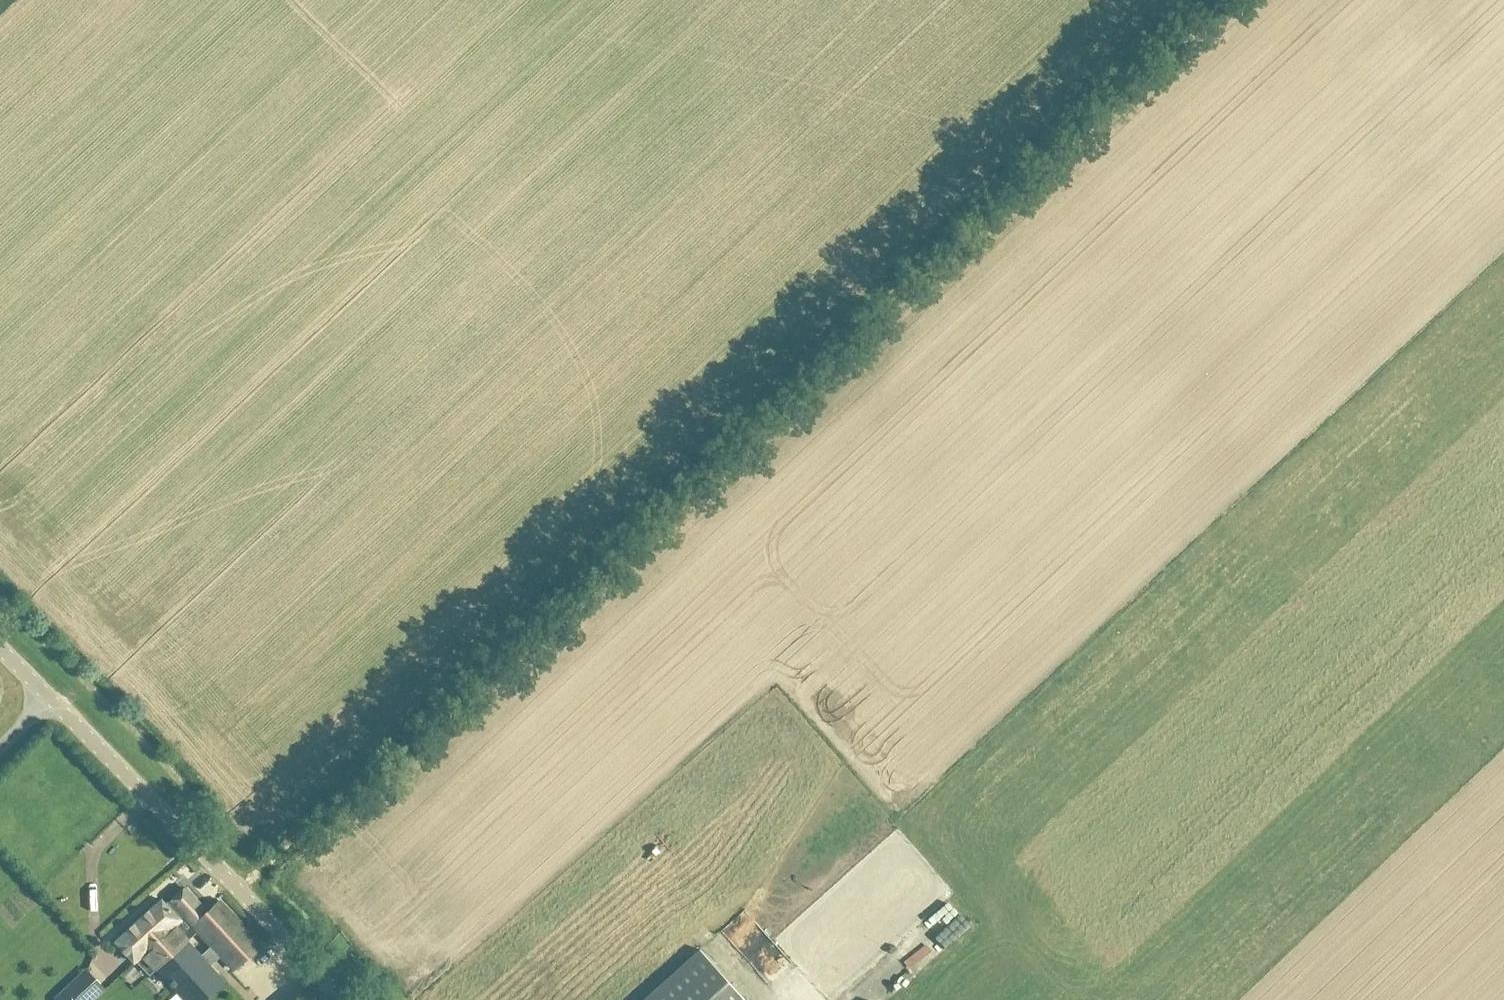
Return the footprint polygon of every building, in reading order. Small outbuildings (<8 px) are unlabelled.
[(199,919),(207,911),(185,887),(170,901),(172,902),(168,906),(162,898),(115,941),(134,961),(136,959),(183,915),(190,923),(197,917),(199,919)] [(972,929),(947,897),(848,976),(867,999),(883,999),(972,929)] [(218,952),(234,968),(262,945),(219,900),(207,911),(199,919),(197,917),(190,923),(183,915),(136,959),(149,973),(157,966),(188,999),(216,974),(206,963),(218,952)] [(700,949),(642,999),(746,999),(700,949)] [(56,998),(58,999),(92,999),(104,988),(84,969),(56,998)] [(291,999),(319,999),(306,986),(291,999)]
